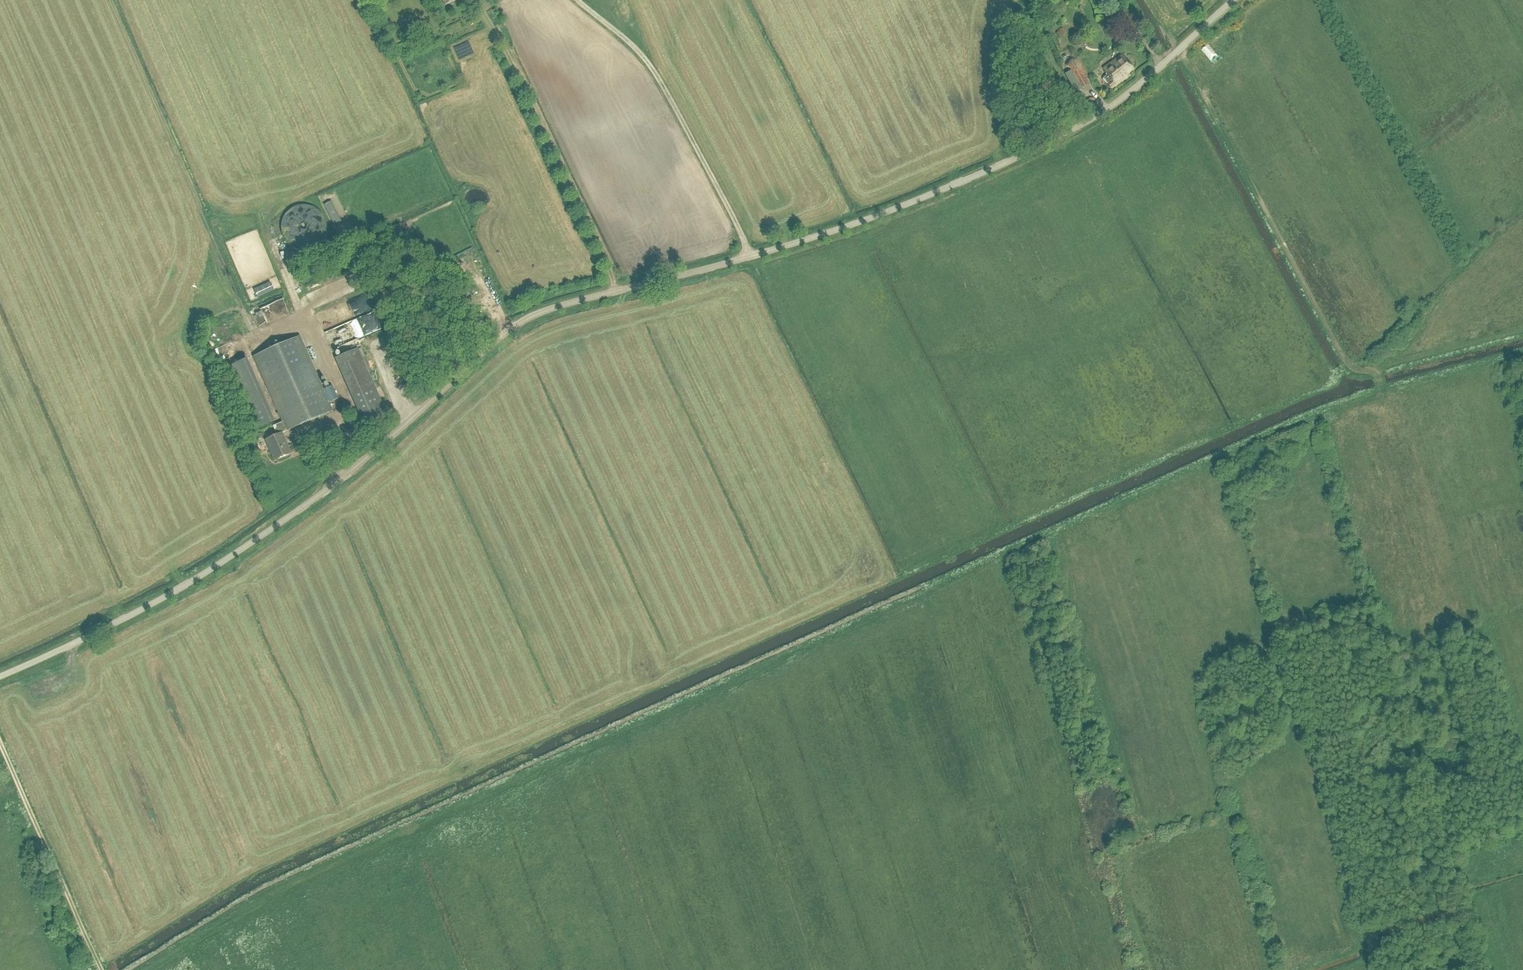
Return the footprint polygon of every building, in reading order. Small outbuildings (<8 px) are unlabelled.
[(1104,70),(1108,75),(1103,79),(1111,89),(1116,86),(1128,77),(1126,74),(1133,69),(1122,55),(1104,70)] [(1070,72),(1064,75),(1074,94),(1088,85),(1083,77),(1087,74),(1077,60),(1067,66),(1070,72)] [(328,203),(324,205),(334,225),(338,223),(328,203)] [(257,298),(274,290),(271,282),(254,290),(257,298)] [(278,304),(282,315),(292,311),(287,300),(278,304)] [(333,411),(329,403),(338,398),(333,385),(323,389),(300,336),(254,356),(283,422),(273,426),(277,435),(265,440),(275,461),(289,455),(284,442),(285,441),(282,433),(287,431),(333,411)] [(256,429),(271,423),(244,361),(229,367),(256,429)] [(374,386),(352,396),(363,421),(385,411),(374,386)]
